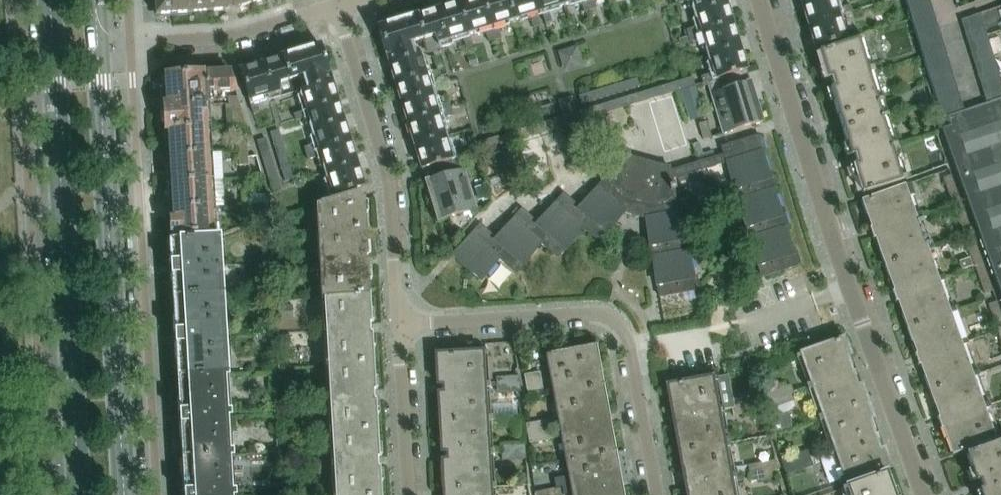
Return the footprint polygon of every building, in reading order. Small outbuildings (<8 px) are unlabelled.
[(156,11),(159,15),(160,15),(161,15),(162,15),(191,14),(191,13),(207,11),(206,0),(154,0),(155,9),(155,10),(155,11),(156,11)] [(207,11),(232,9),(251,3),(250,0),(206,0),(207,11)] [(486,29),(477,0),(467,0),(452,5),(462,37),(463,36),(467,49),(475,47),(471,34),(486,29)] [(512,21),(506,0),(477,0),(486,29),(487,33),(485,34),(488,43),(502,38),(500,30),(498,30),(497,26),(512,21)] [(512,21),(530,16),(532,20),(530,21),(533,29),(540,27),(532,0),(506,0),(512,21)] [(571,4),(570,0),(538,0),(546,25),(553,23),(550,15),(548,15),(547,11),(571,4)] [(585,4),(583,4),(586,12),(599,8),(597,0),(595,1),(595,0),(584,0),(585,4)] [(725,0),(676,0),(678,4),(689,1),(697,29),(694,30),(693,28),(686,31),(690,45),(698,43),(697,41),(700,40),(711,75),(708,76),(707,74),(700,76),(702,84),(747,71),(725,0)] [(816,49),(826,45),(860,35),(859,30),(851,32),(851,34),(847,35),(841,15),(853,11),(851,6),(843,9),(843,10),(839,11),(836,0),(801,0),(816,49)] [(905,15),(928,8),(925,0),(911,0),(902,3),(905,15)] [(435,36),(433,37),(437,44),(462,37),(452,5),(427,12),(435,36)] [(914,35),(940,119),(1000,98),(1000,6),(980,15),(960,21),(914,35)] [(905,15),(909,26),(931,19),(928,8),(905,15)] [(403,20),(410,44),(433,37),(435,36),(427,12),(403,20)] [(909,26),(913,38),(935,31),(931,19),(909,26)] [(413,52),(410,44),(403,20),(383,26),(379,32),(388,60),(413,52)] [(819,52),(841,122),(886,108),(864,37),(827,49),(819,52)] [(578,44),(558,49),(563,67),(583,62),(578,44)] [(302,73),(305,82),(330,75),(322,50),(316,46),(293,53),(300,74),(302,73)] [(415,51),(413,52),(388,60),(422,171),(467,157),(464,150),(457,152),(458,154),(453,155),(442,119),(446,118),(447,119),(454,117),(449,102),(442,104),(443,106),(438,108),(429,79),(441,76),(439,70),(427,73),(422,56),(418,54),(417,55),(415,51)] [(266,62),(276,95),(280,93),(278,80),(300,74),(293,53),(266,62)] [(477,63),(475,56),(467,58),(470,65),(477,63)] [(239,70),(253,114),(261,112),(259,105),(256,106),(255,101),(276,95),(266,62),(239,70)] [(747,71),(702,84),(708,82),(724,135),(763,123),(747,71)] [(161,114),(161,118),(206,116),(206,114),(209,113),(209,103),(212,103),(212,93),(236,92),(229,72),(167,75),(167,80),(162,80),(163,112),(161,114)] [(319,199),(364,185),(330,75),(305,82),(301,84),(302,88),(301,93),(306,110),(293,114),(295,121),(308,117),(316,144),(311,146),(310,144),(303,146),(308,161),(315,159),(315,157),(320,156),(330,189),(325,190),(324,189),(317,191),(319,199)] [(693,85),(691,77),(576,112),(579,120),(693,85)] [(580,104),(638,87),(636,79),(577,96),(580,104)] [(247,128),(236,96),(227,97),(228,111),(231,111),(231,114),(226,114),(227,129),(247,128)] [(577,120),(570,97),(557,101),(564,124),(577,120)] [(940,119),(1000,292),(1000,98),(960,112),(940,119)] [(554,113),(551,104),(524,112),(527,121),(554,113)] [(841,122),(863,193),(908,179),(886,108),(841,122)] [(165,142),(207,139),(206,116),(161,118),(162,123),(164,124),(165,142)] [(560,126),(557,118),(472,145),(475,152),(560,126)] [(710,137),(705,122),(698,124),(703,140),(710,137)] [(279,129),(270,132),(285,181),(295,178),(279,129)] [(648,219),(659,297),(695,290),(695,289),(699,286),(697,273),(692,272),(689,250),(693,248),(691,236),(687,234),(685,223),(680,191),(677,191),(677,175),(728,160),(764,277),(798,266),(798,264),(801,261),(798,252),(794,252),(786,228),(790,224),(786,214),(782,214),(774,189),(778,186),(775,176),(770,175),(763,152),(766,149),(763,137),(758,138),(758,135),(752,138),(724,147),(726,154),(676,169),(676,165),(669,166),(663,165),(664,163),(640,156),(639,159),(629,156),(611,180),(608,177),(583,208),(565,194),(539,225),(521,211),(497,240),(478,225),(452,257),(480,281),(498,259),(516,274),(525,263),(524,263),(541,244),(559,258),(567,247),(583,228),(601,242),(610,232),(626,212),(648,219)] [(249,165),(247,137),(238,137),(239,165),(249,165)] [(265,138),(257,141),(274,193),(282,191),(265,138)] [(165,142),(167,165),(212,163),(211,145),(208,145),(207,139),(165,142)] [(699,161),(714,157),(712,151),(703,154),(699,142),(694,144),(699,161)] [(426,182),(426,185),(437,224),(449,220),(451,228),(460,236),(472,222),(469,214),(476,212),(460,159),(467,157),(422,171),(427,169),(430,181),(426,182)] [(167,165),(168,189),(210,187),(209,165),(212,165),(212,163),(167,165)] [(694,174),(696,182),(702,180),(700,172),(694,174)] [(969,228),(950,176),(941,179),(961,231),(969,228)] [(863,200),(885,263),(933,247),(910,183),(863,200)] [(489,198),(485,185),(475,188),(478,201),(489,198)] [(211,197),(210,187),(168,189),(169,212),(215,210),(214,196),(211,197)] [(250,190),(241,191),(242,218),(251,218),(250,190)] [(316,205),(318,250),(364,247),(361,199),(360,199),(358,192),(316,205)] [(215,216),(215,210),(169,212),(171,232),(176,234),(176,236),(212,234),(211,217),(215,216)] [(172,304),(223,301),(219,237),(168,240),(170,266),(171,266),(172,273),(170,273),(172,304)] [(991,291),(973,239),(965,242),(984,293),(991,291)] [(318,250),(321,298),(367,295),(364,247),(318,250)] [(955,310),(933,247),(885,263),(908,327),(955,310)] [(962,270),(973,266),(970,258),(959,261),(962,270)] [(371,362),(367,295),(321,298),(325,366),(371,362)] [(227,375),(223,301),(172,304),(174,334),(175,334),(176,342),(174,342),(176,378),(227,375)] [(995,302),(986,306),(1000,346),(1000,318),(995,302)] [(908,327),(930,390),(977,374),(955,310),(908,327)] [(796,354),(819,418),(867,401),(862,386),(857,388),(845,355),(850,353),(844,338),(796,354)] [(544,353),(552,394),(603,385),(596,348),(598,348),(597,345),(544,353)] [(435,354),(439,422),(491,419),(487,351),(435,354)] [(375,430),(371,362),(325,366),(329,433),(375,430)] [(543,395),(539,373),(524,375),(528,398),(543,395)] [(1000,437),(977,374),(930,390),(952,454),(1000,437)] [(232,455),(227,375),(176,378),(178,414),(180,414),(180,422),(179,422),(181,458),(232,455)] [(519,392),(518,376),(494,378),(495,393),(519,392)] [(675,436),(678,452),(730,443),(718,377),(666,387),(669,403),(674,402),(681,435),(675,436)] [(606,402),(603,385),(552,394),(564,461),(616,451),(616,450),(614,450),(611,435),(607,436),(606,426),(608,425),(606,414),(603,413),(601,403),(606,402)] [(799,404),(792,385),(765,395),(773,417),(791,410),(799,404)] [(757,411),(754,396),(731,401),(735,416),(757,411)] [(867,401),(819,418),(842,481),(871,471),(890,464),(884,450),(879,451),(867,418),(872,416),(867,401)] [(770,419),(774,430),(790,425),(790,420),(789,415),(787,414),(770,419)] [(439,422),(443,490),(495,486),(491,419),(439,422)] [(553,439),(549,419),(525,424),(528,443),(553,439)] [(375,430),(329,433),(333,494),(379,494),(375,430)] [(967,453),(982,494),(1000,494),(1000,441),(967,453)] [(678,452),(682,469),(687,468),(692,494),(740,494),(730,443),(678,452)] [(524,444),(500,444),(500,459),(524,459),(524,444)] [(808,450),(782,460),(788,476),(814,466),(808,450)] [(564,461),(570,494),(619,494),(618,491),(620,489),(618,479),(615,478),(614,469),(617,468),(615,453),(616,453),(616,451),(564,461)] [(232,455),(181,458),(183,494),(184,494),(234,494),(232,455)] [(780,478),(777,461),(749,465),(751,482),(780,478)] [(844,494),(894,494),(886,472),(842,488),(844,494)] [(443,494),(496,494),(495,486),(443,490),(443,494)]
